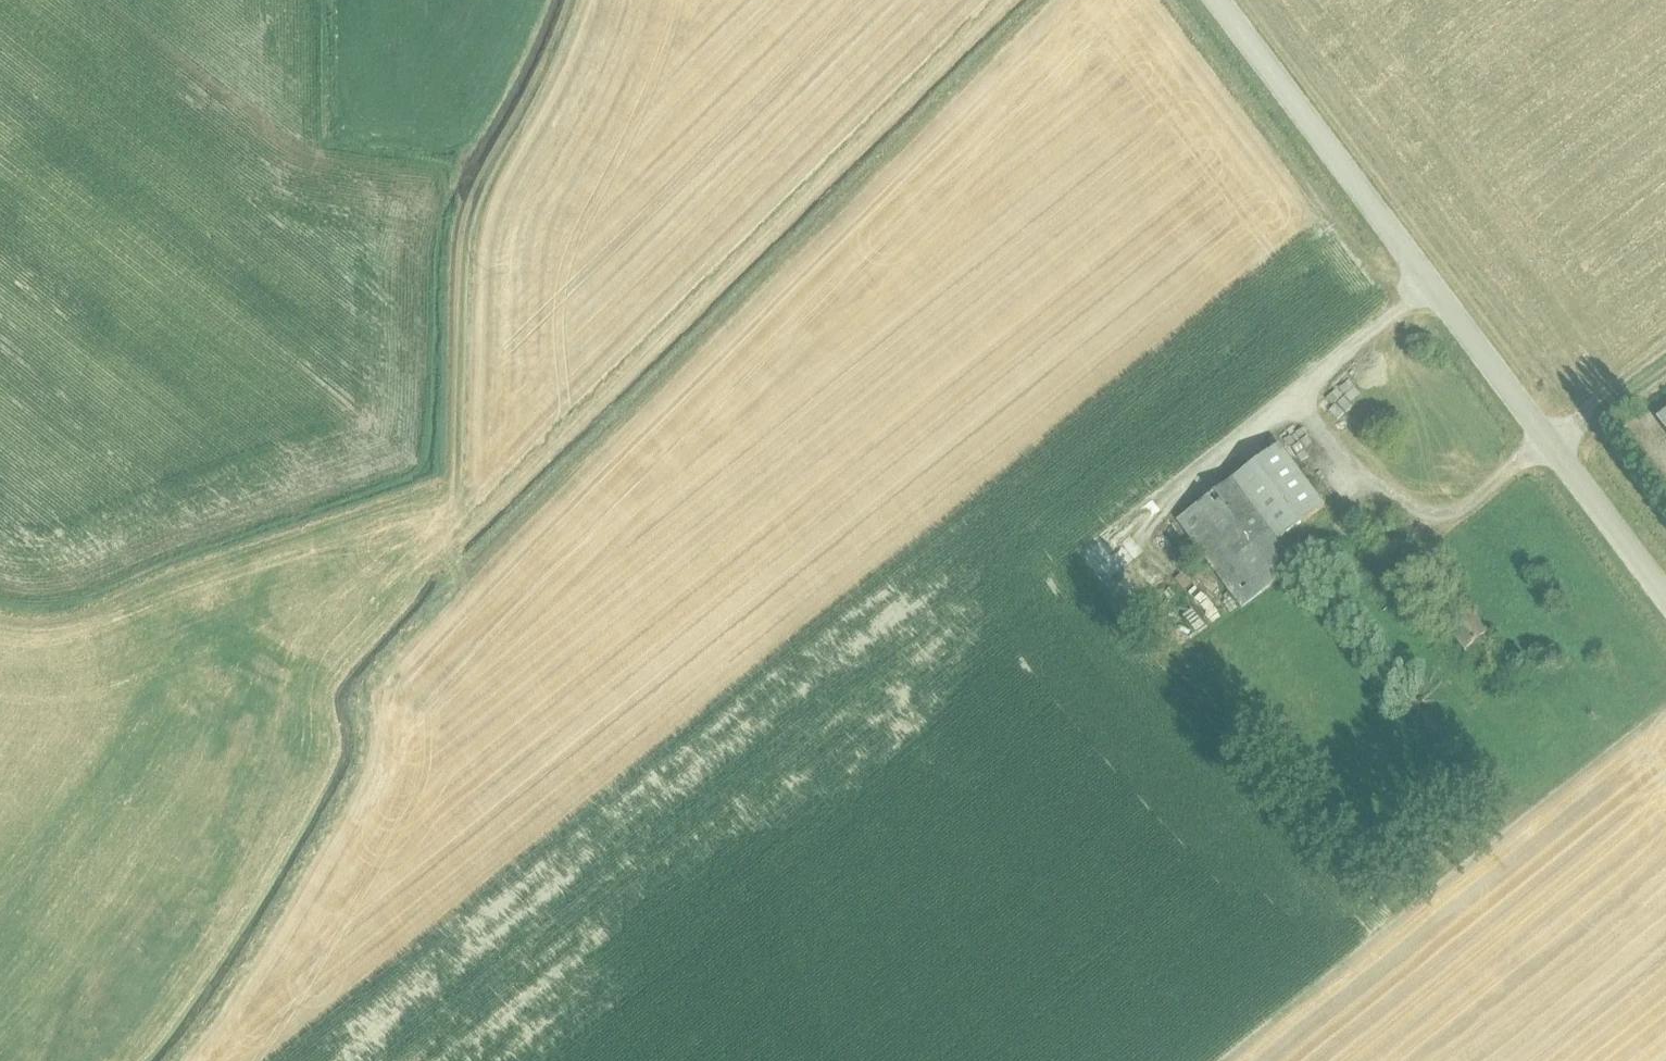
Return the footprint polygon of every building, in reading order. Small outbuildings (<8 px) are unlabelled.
[(1329,394),(1340,411),(1360,398),(1349,381),(1329,394)] [(1277,542),(1324,507),(1279,445),(1175,520),(1240,609),(1296,568),(1277,542)] [(1212,621),(1226,610),(1210,589),(1196,600),(1212,621)] [(1438,619),(1464,652),(1487,634),(1461,601),(1438,619)]
